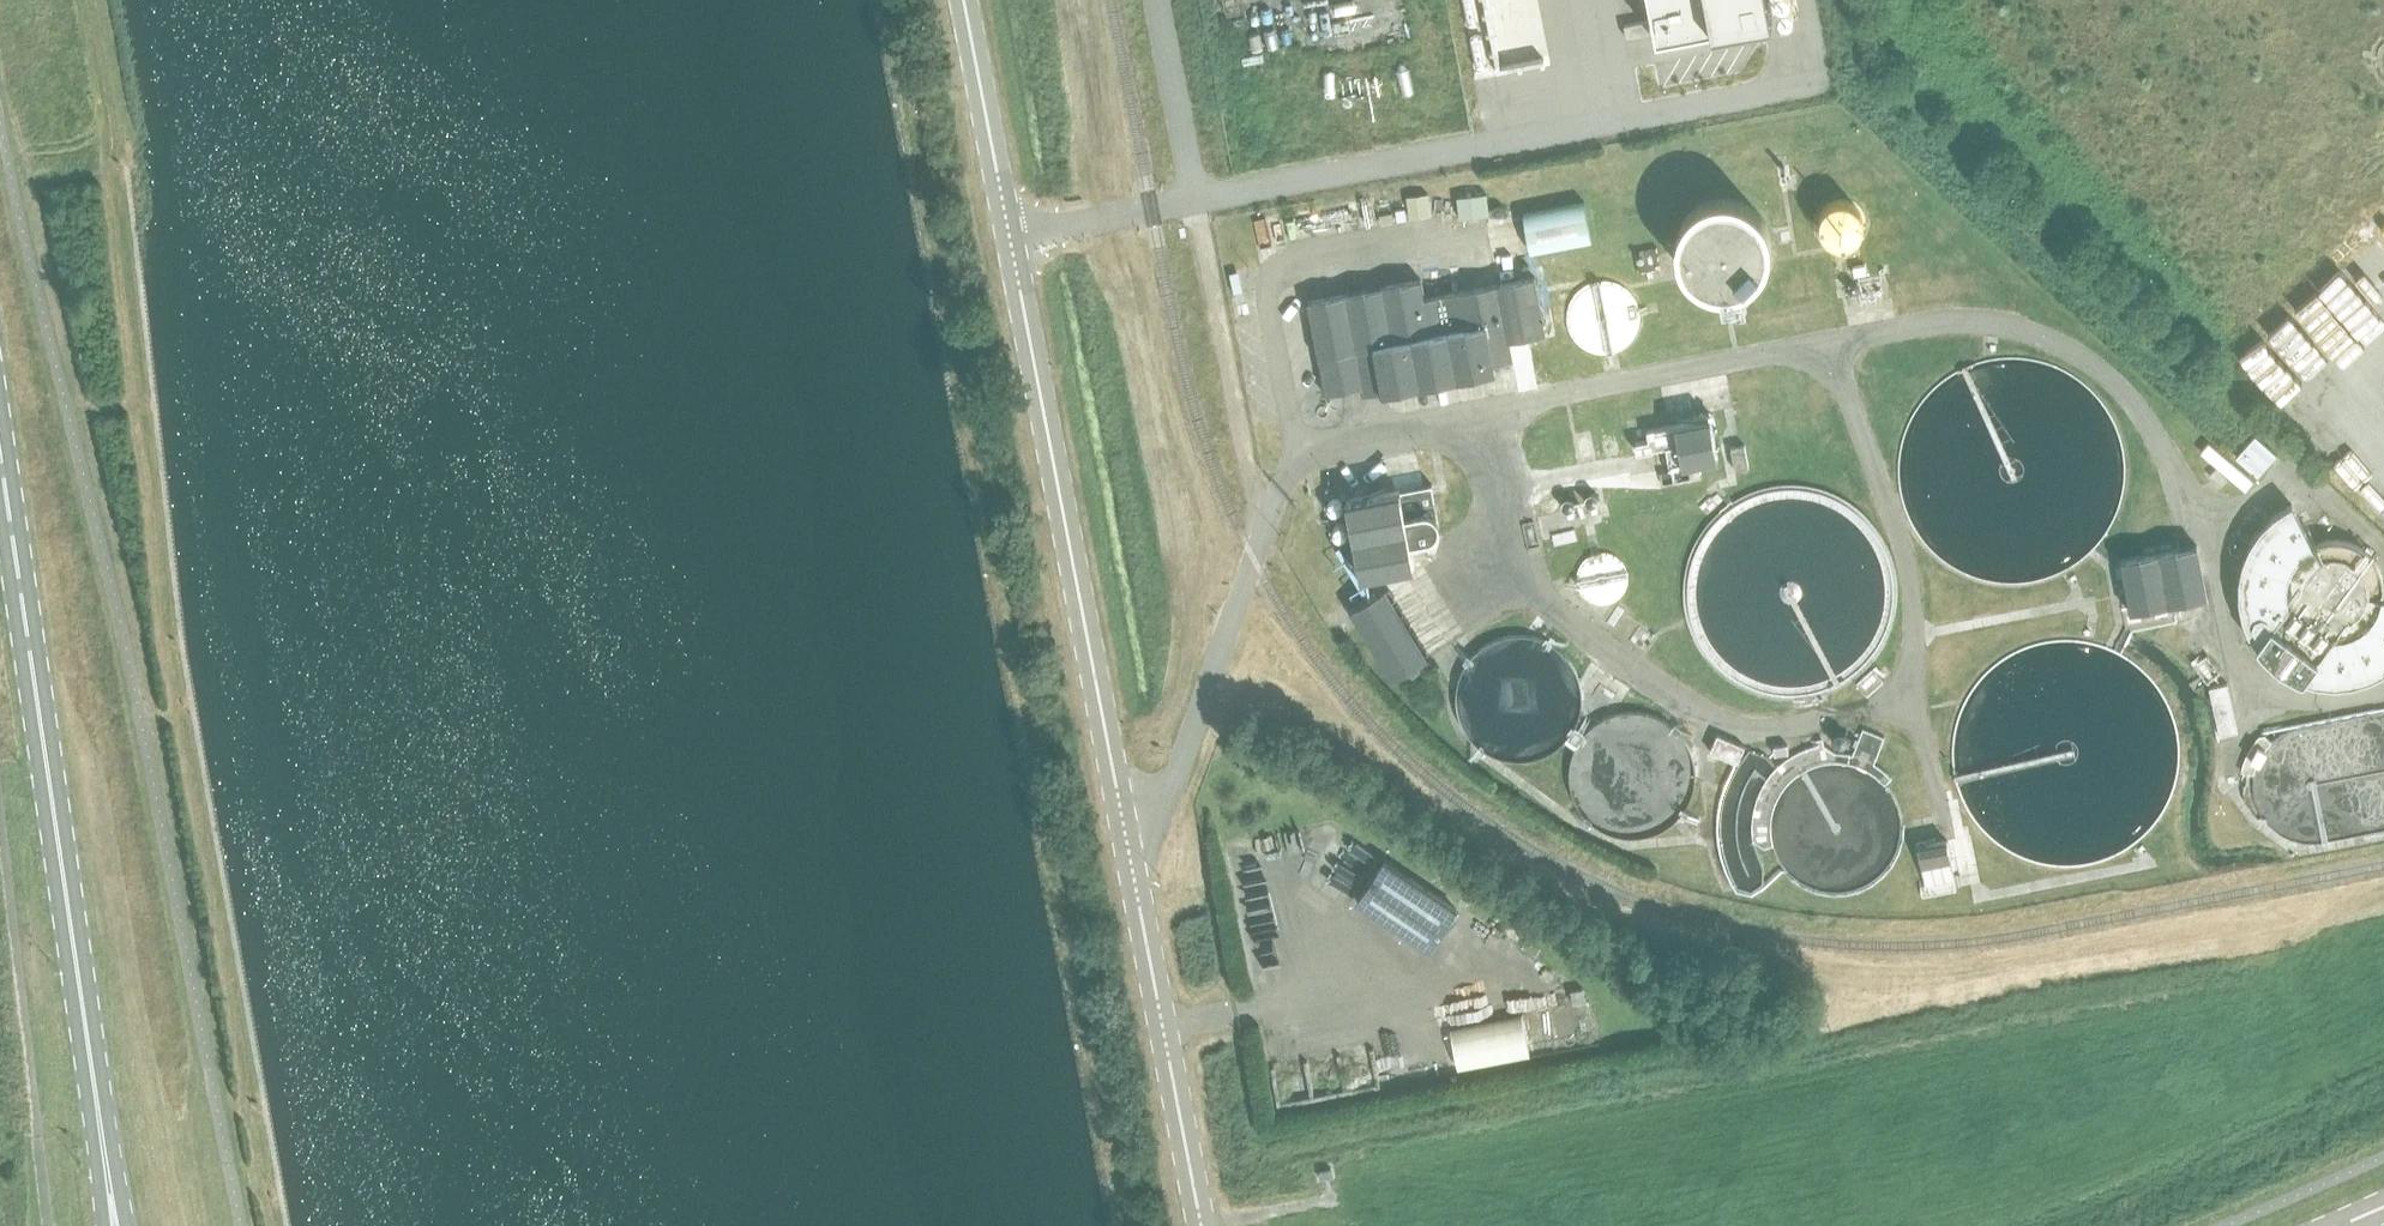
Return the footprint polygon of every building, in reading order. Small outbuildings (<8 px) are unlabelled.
[(1477,71),(1550,60),(1541,0),(1467,0),(1477,71)] [(1630,41),(1748,18),(1744,0),(1622,0),(1630,41)] [(1491,187),(1463,190),(1466,213),(1494,210),(1491,187)] [(1414,188),(1414,211),(1435,211),(1435,188),(1414,188)] [(1529,208),(1538,250),(1600,237),(1592,196),(1529,208)] [(1864,228),(1864,223),(1864,218),(1862,214),(1858,207),(1851,202),(1843,200),(1838,200),(1834,201),(1829,203),(1825,205),(1820,213),(1818,217),(1818,222),(1819,231),(1823,238),(1829,243),(1834,245),(1838,246),(1843,246),(1848,245),(1852,243),(1856,240),(1860,236),(1862,232),(1864,228)] [(1771,264),(1772,255),(1771,245),(1768,237),(1763,227),(1758,221),(1752,216),(1743,211),(1735,209),(1725,207),(1714,209),(1706,211),(1697,216),(1691,221),(1686,227),(1681,236),(1678,245),(1677,254),(1678,264),(1681,272),(1685,281),(1690,286),(1696,292),(1705,297),(1713,300),(1722,302),(1730,301),(1739,299),(1747,296),(1757,289),(1764,281),(1768,273),(1771,264)] [(1308,301),(1326,394),(1513,359),(1509,340),(1546,333),(1535,277),(1425,298),(1421,279),(1308,301)] [(1638,328),(1639,319),(1639,312),(1637,306),(1634,299),(1629,294),(1622,288),(1616,284),(1609,282),(1602,282),(1596,282),(1588,284),(1582,288),(1576,293),(1572,298),(1568,304),(1566,310),(1565,318),(1566,325),(1567,331),(1571,338),(1574,343),(1581,349),(1588,353),(1600,356),(1605,356),(1613,354),(1622,350),(1626,347),(1631,341),(1636,334),(1638,328)] [(1666,446),(1670,467),(1718,458),(1710,412),(1694,414),(1695,420),(1647,429),(1649,439),(1636,441),(1638,453),(1655,449),(1654,448),(1666,446)] [(2260,430),(2239,453),(2261,473),(2283,451),(2260,430)] [(2216,439),(2208,447),(2249,485),(2256,477),(2216,439)] [(1749,467),(1745,444),(1741,445),(1731,447),(1735,470),(1749,467)] [(1425,511),(1424,511),(1405,514),(1401,490),(1346,500),(1361,577),(1415,566),(1411,542),(1429,538),(1432,538),(1433,537),(1434,536),(1436,535),(1437,534),(1438,532),(1439,530),(1440,529),(1440,527),(1441,524),(1440,522),(1440,521),(1440,520),(1439,517),(1438,516),(1436,514),(1435,513),(1431,511),(1430,511),(1428,511),(1425,511)] [(2311,550),(2283,504),(2278,507),(2271,512),(2264,519),(2260,523),(2256,528),(2252,533),(2251,536),(2247,541),(2245,546),(2242,552),(2240,558),(2239,561),(2238,567),(2237,570),(2237,573),(2236,579),(2236,585),(2236,591),(2236,594),(2237,600),(2237,606),(2239,612),(2240,615),(2242,621),(2244,627),(2245,629),(2248,635),(2251,640),(2254,645),(2256,648),(2262,655),(2267,659),(2274,665),(2278,669),(2286,673),(2295,677),(2300,680),(2306,682),(2312,683),(2315,684),(2321,685),(2327,685),(2336,686),(2346,685),(2355,683),(2361,682),(2366,680),(2375,677),(2380,674),(2383,672),(2383,598),(2377,596),(2378,593),(2378,590),(2378,586),(2378,582),(2377,579),(2376,575),(2375,572),(2374,569),(2372,565),(2370,562),(2368,559),(2366,557),(2363,555),(2360,552),(2357,550),(2354,548),(2351,547),(2347,546),(2344,545),(2337,544),(2332,544),(2327,544),(2322,545),(2318,546),(2316,547),(2314,548),(2311,550)] [(2131,612),(2190,600),(2207,597),(2197,544),(2121,559),(2131,612)] [(1628,583),(1629,578),(1628,572),(1627,568),(1622,561),(1614,555),(1606,552),(1600,552),(1595,553),(1590,556),(1586,559),(1580,567),(1578,572),(1577,577),(1579,587),(1583,594),(1590,600),(1595,602),(1600,603),(1606,603),(1611,602),(1616,600),(1620,597),(1624,593),(1626,588),(1628,583)] [(1381,586),(1357,601),(1399,672),(1414,663),(1423,657),(1381,586)] [(2220,672),(2207,655),(2195,664),(2208,681),(2220,672)] [(1723,726),(1715,746),(1743,758),(1752,739),(1723,726)] [(2217,813),(2220,825),(2241,821),(2238,809),(2217,813)] [(1288,827),(1290,855),(1326,853),(1324,825),(1288,827)] [(2221,830),(2223,842),(2244,838),(2242,825),(2221,830)] [(1957,889),(1947,840),(1918,846),(1927,895),(1957,889)] [(1358,901),(1429,949),(1457,908),(1385,860),(1358,901)] [(1461,1064),(1536,1057),(1531,1014),(1456,1022),(1461,1064)]
